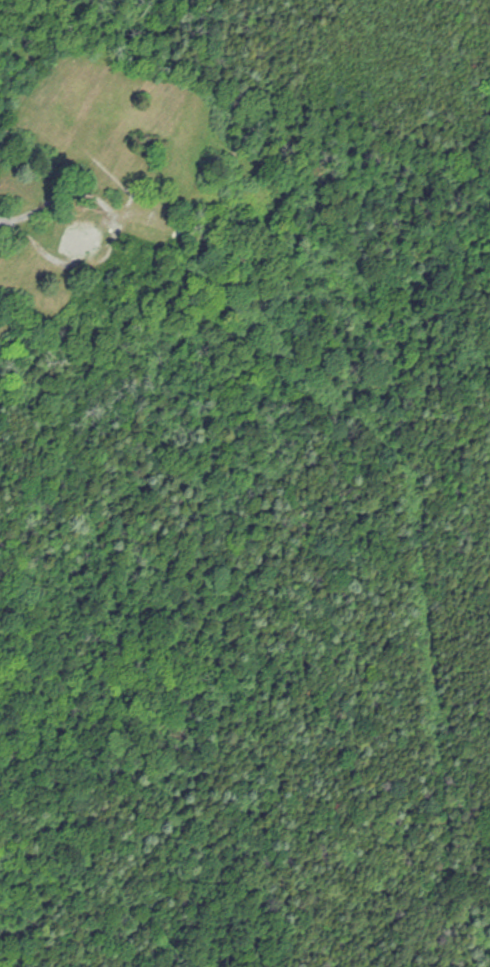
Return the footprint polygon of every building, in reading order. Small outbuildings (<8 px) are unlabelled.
[(71,247),(99,257),(108,231),(80,221),(71,247)]
